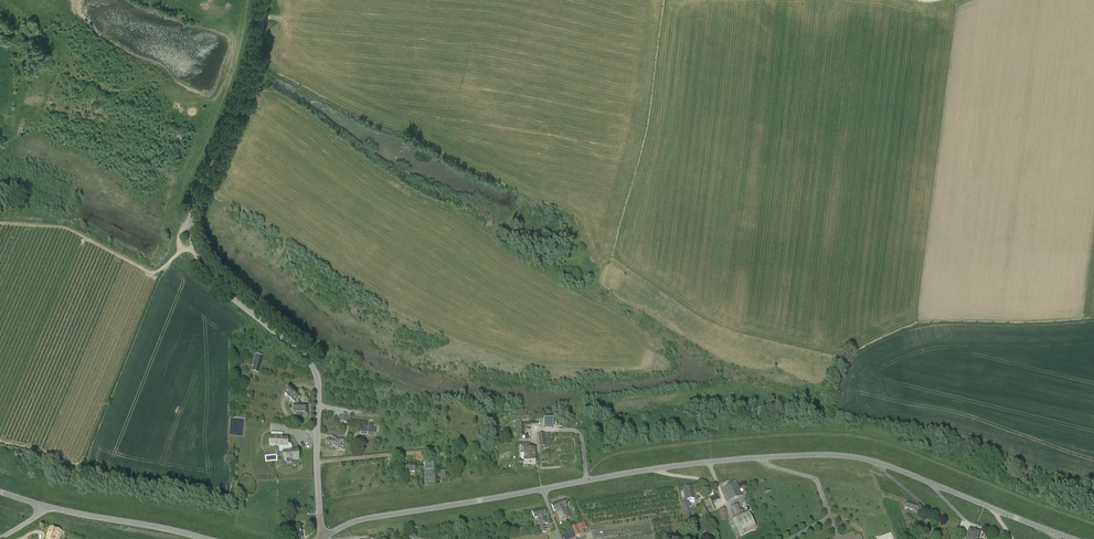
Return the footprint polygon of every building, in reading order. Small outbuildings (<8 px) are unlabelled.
[(255,354),(251,372),(259,374),(263,356),(255,354)] [(298,401),(301,397),(289,387),(284,394),(296,403),(296,402),(297,404),(298,405),(294,405),(293,412),(306,412),(306,405),(300,405),(300,404),(299,403),(299,402),(299,401),(298,401)] [(339,414),(338,422),(348,423),(349,415),(346,414),(346,415),(339,414)] [(376,427),(361,426),(361,435),(375,436),(376,427)] [(538,435),(540,447),(547,446),(545,433),(538,435)] [(292,462),(292,460),(298,459),(297,449),(292,450),(292,447),(291,445),(290,444),(288,443),(287,443),(287,439),(271,438),(270,445),(285,446),(285,451),(284,451),(285,461),(287,461),(287,463),(292,462)] [(339,444),(339,450),(344,450),(344,444),(343,444),(343,439),(331,438),(331,440),(327,440),(326,445),(335,445),(335,444),(339,444)] [(536,458),(535,458),(535,448),(524,448),(524,459),(524,464),(536,464),(536,458)] [(433,462),(423,463),(425,484),(435,483),(433,462)] [(445,471),(438,471),(439,482),(446,482),(445,471)] [(729,501),(742,496),(736,482),(723,487),(729,501)] [(689,507),(690,507),(689,500),(696,499),(693,485),(684,487),(686,500),(683,501),(687,519),(691,518),(689,507)] [(560,522),(561,521),(568,519),(569,518),(570,518),(571,518),(567,507),(564,500),(552,504),(554,511),(558,523),(560,522)] [(905,506),(905,507),(905,508),(916,511),(917,509),(918,506),(918,505),(907,501),(906,503),(905,506)] [(737,505),(731,507),(735,516),(741,514),(737,505)] [(726,508),(719,509),(721,520),(728,519),(726,508)] [(546,530),(545,524),(547,524),(546,523),(548,523),(545,515),(546,515),(544,509),(532,512),(534,518),(538,517),(540,525),(542,533),(547,533),(547,532),(551,531),(550,529),(546,530)] [(757,527),(748,511),(736,517),(731,520),(735,527),(733,529),(737,537),(740,535),(745,533),(757,527)] [(584,522),(572,527),(576,537),(581,535),(585,534),(583,529),(586,527),(584,522)] [(50,527),(47,536),(48,536),(47,538),(60,538),(63,531),(50,527)] [(300,527),(291,529),(287,530),(289,538),(290,538),(293,538),(297,538),(301,538),(303,538),(300,527)] [(967,538),(978,538),(980,532),(969,529),(967,538)] [(572,530),(562,533),(564,538),(573,538),(575,538),(572,530)]
